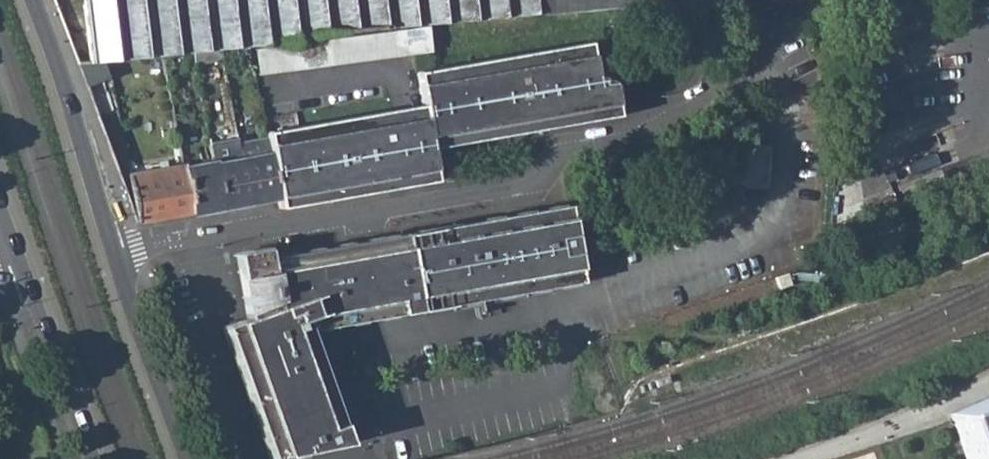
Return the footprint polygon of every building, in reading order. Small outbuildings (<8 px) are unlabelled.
[(83,66),(77,0),(52,0),(77,66),(83,66)] [(83,66),(193,54),(223,51),(250,49),(264,47),(264,42),(425,25),(532,15),(531,0),(77,0),(83,66)] [(532,15),(620,6),(620,0),(531,0),(532,15)] [(425,25),(264,42),(264,47),(250,49),(255,78),(429,52),(425,25)] [(438,149),(618,116),(613,84),(592,75),(586,43),(415,75),(421,109),(265,138),(266,142),(268,157),(275,201),(277,211),(435,183),(430,151),(438,149)] [(193,54),(195,64),(225,60),(223,51),(193,54)] [(227,143),(230,162),(242,160),(240,146),(239,141),(227,143)] [(242,160),(250,205),(275,201),(268,157),(266,142),(240,146),(242,160)] [(212,164),(220,210),(250,205),(242,160),(230,162),(227,143),(208,146),(212,164)] [(770,190),(772,147),(746,146),(743,189),(770,190)] [(182,167),(190,215),(220,210),(212,164),(182,167)] [(126,176),(135,225),(190,215),(182,167),(126,176)] [(579,285),(567,207),(267,260),(266,250),(231,257),(241,320),(217,329),(266,458),(276,458),(345,447),(303,335),(579,285)] [(952,412),(967,457),(976,455),(977,458),(988,458),(988,396),(952,412)]
